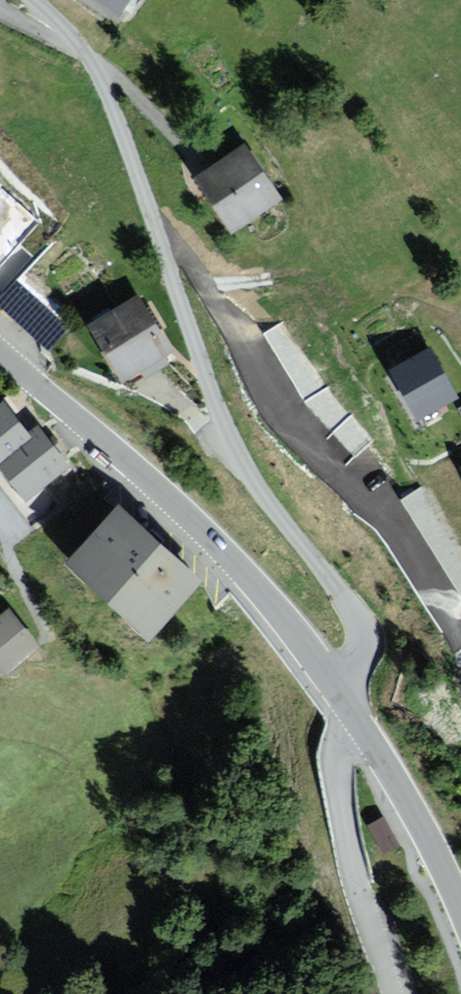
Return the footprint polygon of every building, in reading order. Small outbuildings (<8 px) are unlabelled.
[(130,17),(144,0),(109,0),(130,17)] [(291,199),(250,143),(201,178),(243,234),(291,199)] [(171,345),(140,301),(105,326),(135,369),(171,345)] [(456,400),(430,347),(390,367),(417,420),(456,400)] [(8,401),(0,408),(0,472),(3,476),(12,468),(39,499),(79,465),(48,429),(39,437),(8,401)] [(222,583),(132,506),(80,566),(170,643),(222,583)] [(13,612),(0,625),(0,660),(22,680),(52,649),(13,612)]
